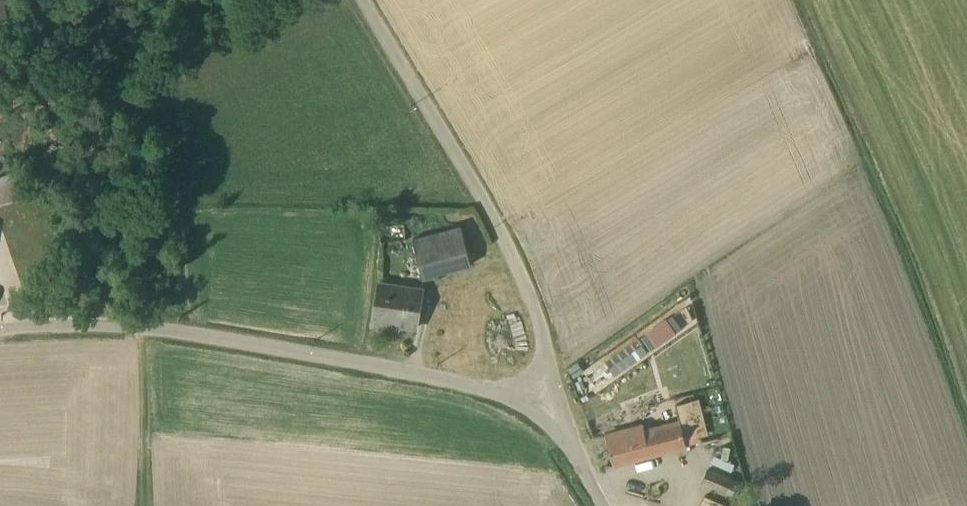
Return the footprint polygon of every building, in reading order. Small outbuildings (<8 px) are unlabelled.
[(21,194),(12,170),(0,175),(0,196),(2,201),(21,194)] [(471,265),(460,226),(412,238),(422,277),(471,265)] [(416,328),(422,286),(379,280),(372,325),(390,328),(391,324),(416,328)] [(606,435),(614,466),(686,448),(685,440),(701,436),(692,400),(675,405),(679,419),(643,428),(642,426),(606,435)] [(707,467),(699,485),(729,499),(737,481),(707,467)]
